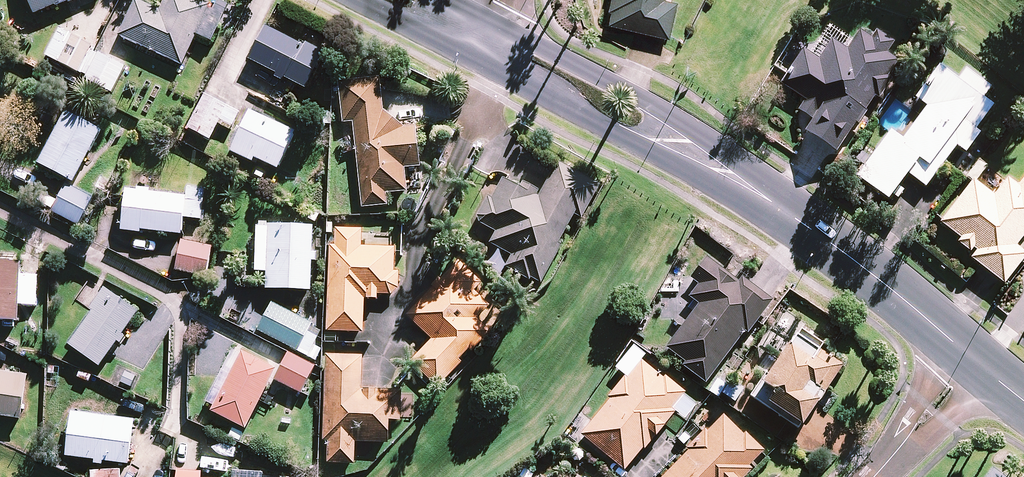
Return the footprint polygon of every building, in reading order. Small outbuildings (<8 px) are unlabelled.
[(41,17),(73,3),(74,6),(81,2),(80,0),(34,0),(41,17)] [(188,69),(217,6),(204,0),(170,0),(164,13),(141,2),(124,39),(188,69)] [(610,14),(613,15),(610,27),(670,40),(678,6),(667,3),(667,0),(613,0),(610,14)] [(290,80),(312,91),(329,58),(271,28),(254,61),(281,75),(279,79),(288,84),(290,80)] [(65,65),(78,38),(64,31),(50,58),(65,65)] [(808,133),(839,154),(858,126),(861,128),(869,115),(867,114),(876,101),(881,104),(894,84),(890,81),(900,65),(890,58),(897,47),(879,34),(874,42),(863,35),(850,54),(835,44),(821,64),(805,53),(782,88),(808,105),(801,115),(814,124),(808,133)] [(65,65),(85,75),(98,48),(78,38),(65,65)] [(91,83),(118,96),(131,68),(105,55),(91,83)] [(971,144),(996,110),(986,102),(995,91),(969,72),(960,83),(942,70),(916,104),(929,113),(905,145),(893,137),(860,181),(892,204),(910,180),(928,193),(960,151),(952,145),(959,135),(971,144)] [(357,124),(366,210),(393,207),(391,196),(412,193),(410,170),(426,169),(421,128),(408,130),(388,112),(385,79),(343,83),(348,125),(357,124)] [(192,131),(216,143),(226,123),(233,109),(210,97),(192,131)] [(245,115),(233,109),(226,123),(238,129),(245,115)] [(259,160),(282,171),(300,134),(255,113),(235,154),(257,164),(259,160)] [(80,185),(107,133),(70,114),(43,165),(80,185)] [(605,187),(563,164),(544,198),(541,196),(543,192),(528,184),(526,188),(508,179),(497,200),(493,198),(482,218),(485,225),(500,233),(494,245),(517,257),(510,269),(535,283),(536,280),(546,285),(567,247),(564,245),(579,217),(587,221),(605,187)] [(1023,244),(1023,192),(1023,193),(1010,184),(996,202),(975,186),(942,228),(962,244),(959,248),(973,259),(976,254),(979,256),(973,264),(1007,290),(1023,267),(1023,256),(1018,251),(1023,244)] [(57,214),(84,228),(98,200),(72,186),(57,214)] [(190,220),(206,222),(210,192),(193,190),(192,198),(190,220)] [(147,232),(187,237),(190,220),(192,198),(132,191),(127,232),(147,235),(147,232)] [(271,290),(316,292),(317,263),(321,263),(321,255),(318,255),(319,228),(274,226),(271,290)] [(340,247),(335,247),(332,332),(369,334),(370,300),(383,301),(383,297),(395,297),(404,290),(405,274),(399,274),(400,249),(367,248),(367,231),(340,230),(340,247)] [(212,279),(218,250),(187,243),(181,273),(212,279)] [(686,367),(710,385),(749,333),(751,335),(776,301),(746,278),(743,282),(711,258),(695,280),(703,286),(693,300),(702,307),(670,350),(689,363),(686,367)] [(437,290),(411,318),(437,341),(415,364),(443,389),(467,364),(465,361),(474,351),(477,353),(496,333),(483,321),(496,307),(480,293),(488,284),(464,262),(446,281),(444,280),(436,288),(437,290)] [(24,322),(24,307),(25,277),(26,264),(0,263),(0,321),(24,322)] [(25,277),(24,307),(42,307),(43,277),(25,277)] [(74,347),(105,369),(123,343),(126,345),(131,339),(128,336),(143,314),(109,290),(95,310),(99,312),(74,347)] [(276,305),(262,332),(303,353),(313,334),(317,326),(276,305)] [(754,398),(802,430),(846,366),(831,356),(823,351),(827,345),(804,329),(773,376),(771,374),(754,398)] [(313,334),(303,353),(313,358),(319,347),(323,339),(313,334)] [(319,347),(313,358),(321,362),(326,351),(319,347)] [(217,414),(251,430),(281,370),(247,354),(217,414)] [(279,382),(306,395),(320,368),(293,354),(279,382)] [(368,357),(331,356),(328,443),(333,443),(333,465),(360,466),(360,444),(395,445),(395,421),(405,421),(406,392),(367,391),(368,357)] [(585,436),(629,472),(647,450),(648,451),(679,414),(675,411),(689,394),(670,378),(668,380),(646,363),(632,380),(629,377),(611,399),(614,402),(585,436)] [(122,382),(132,387),(137,376),(127,371),(122,382)] [(27,421),(33,376),(0,372),(0,417),(27,421)] [(731,386),(721,380),(713,393),(723,399),(731,386)] [(726,395),(739,404),(748,391),(735,383),(726,395)] [(133,466),(140,422),(78,414),(71,458),(133,466)] [(756,470),(754,468),(769,452),(749,433),(747,436),(728,417),(712,433),(709,431),(690,451),(692,453),(668,476),(750,476),(756,470)]
